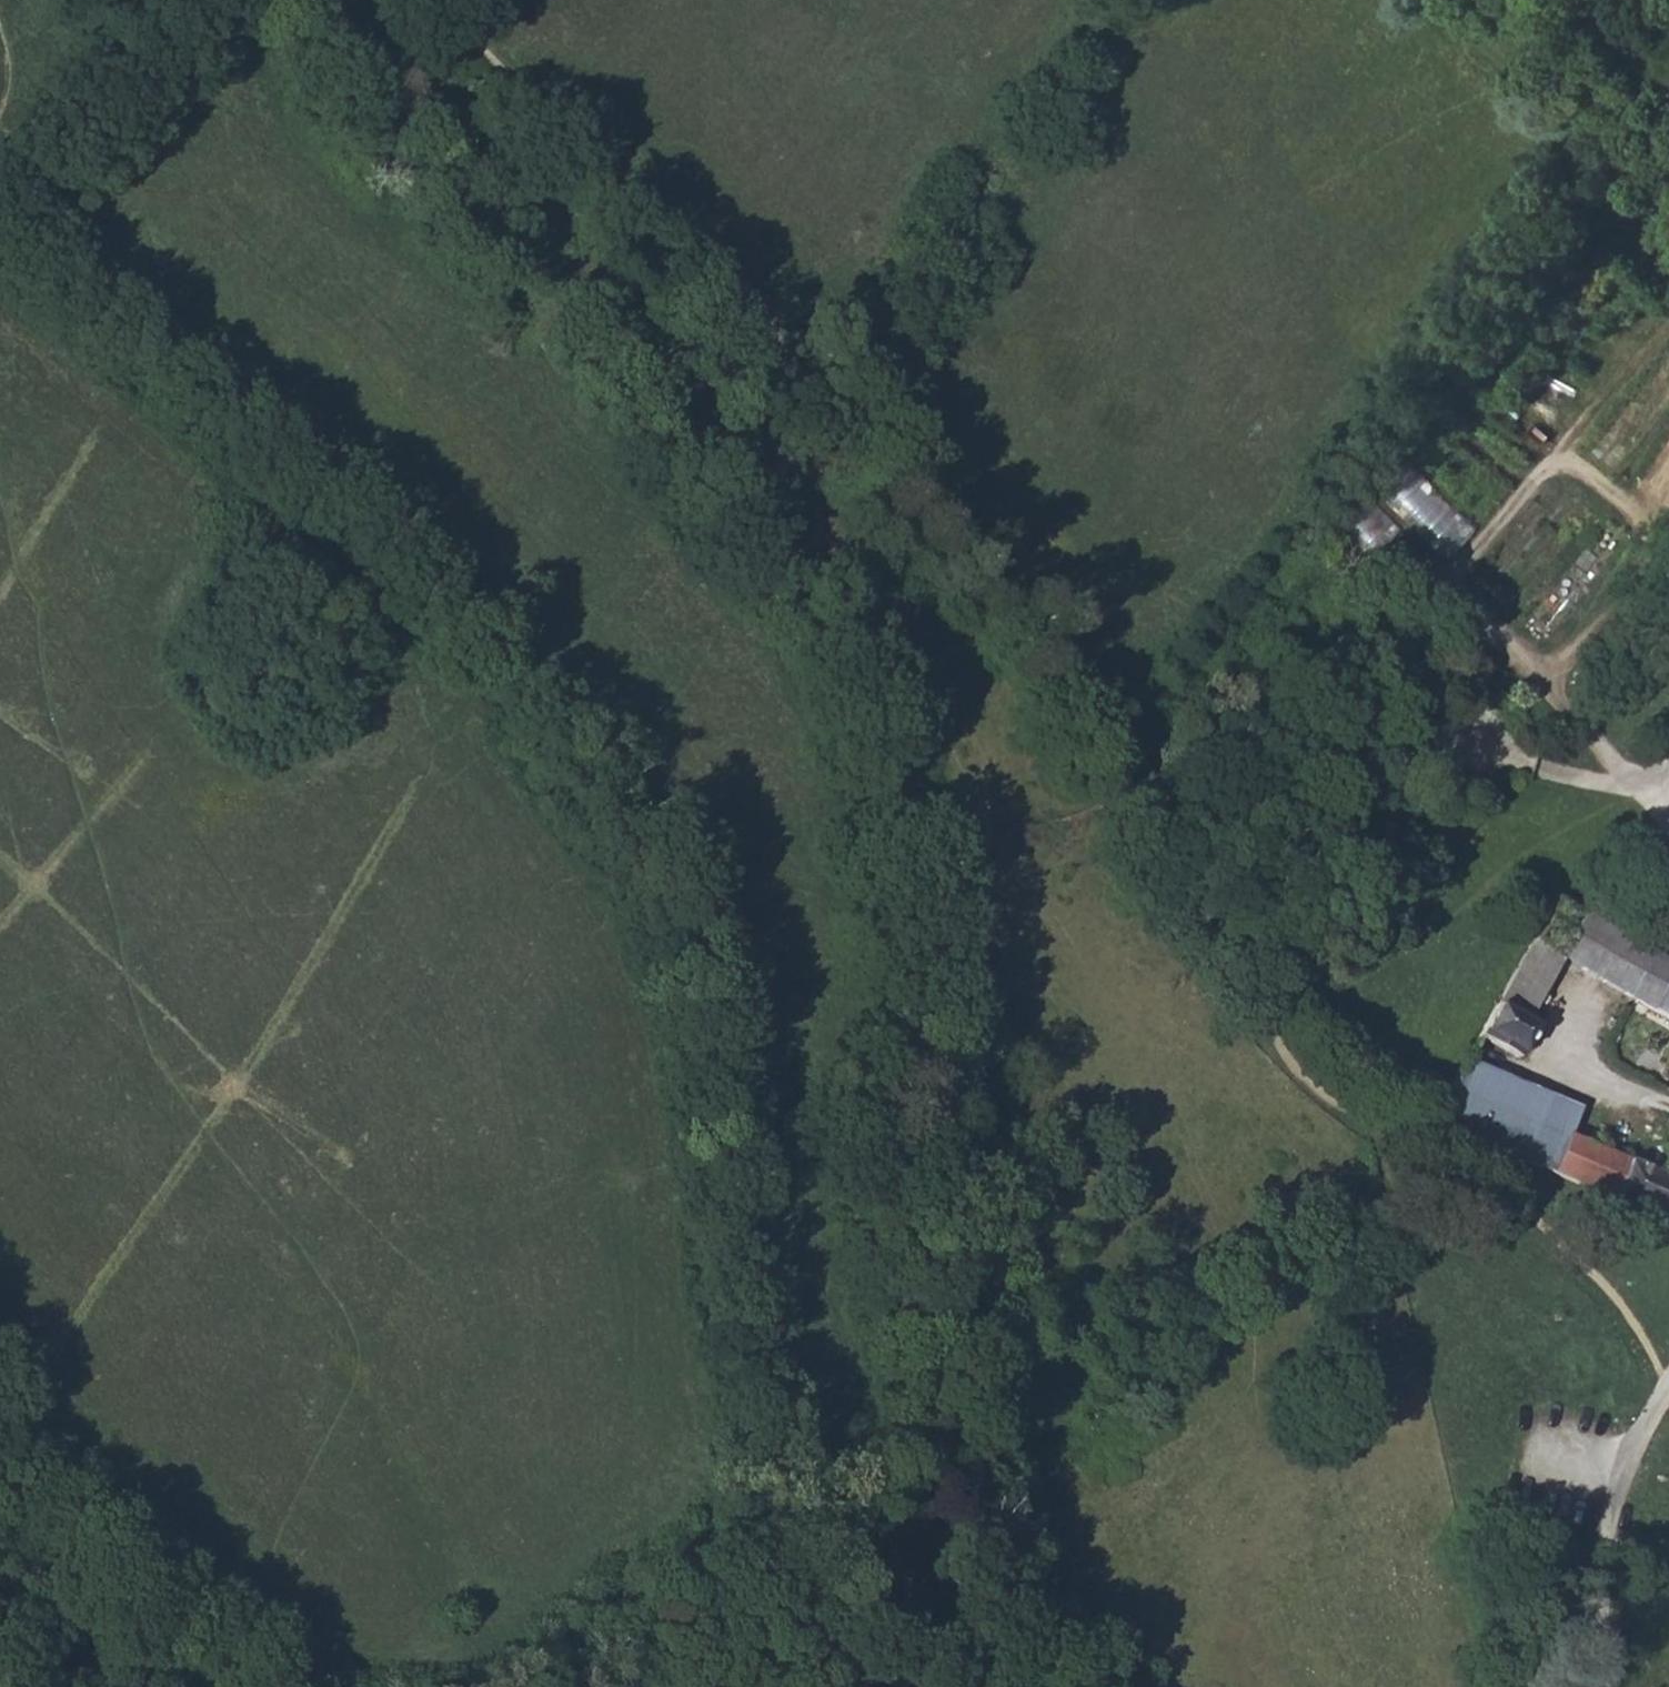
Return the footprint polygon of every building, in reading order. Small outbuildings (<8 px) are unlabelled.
[(1399,449),(1368,479),(1446,558),(1477,528),(1399,449)] [(1585,915),(1560,959),(1633,999),(1668,1019),(1668,961),(1585,915)] [(1534,1025),(1497,1005),(1482,1031),(1519,1052),(1534,1025)] [(1467,1057),(1430,1122),(1668,1224),(1668,1176),(1567,1132),(1579,1105),(1467,1057)]
